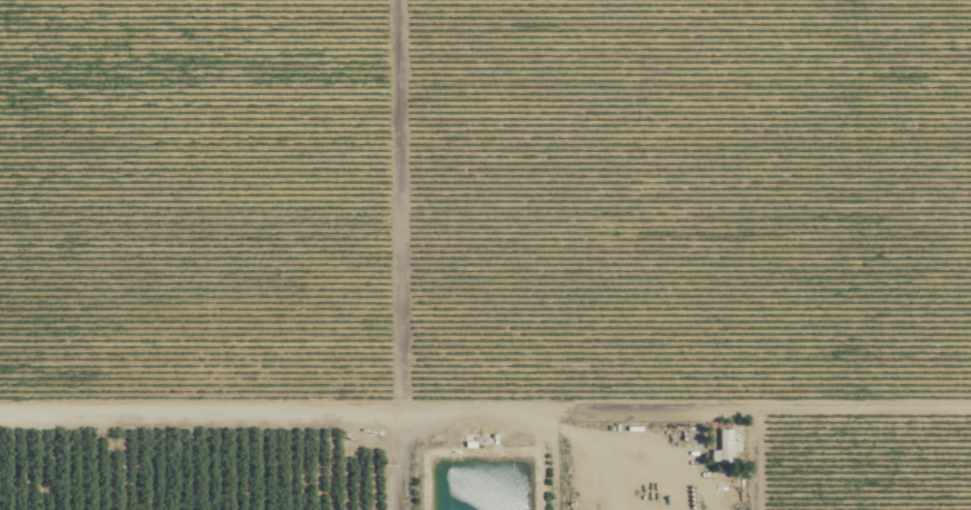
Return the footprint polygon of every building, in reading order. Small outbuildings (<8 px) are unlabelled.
[(734,429),(721,429),(721,464),(734,464),(734,452),(741,452),(741,442),(734,442),(734,429)]
